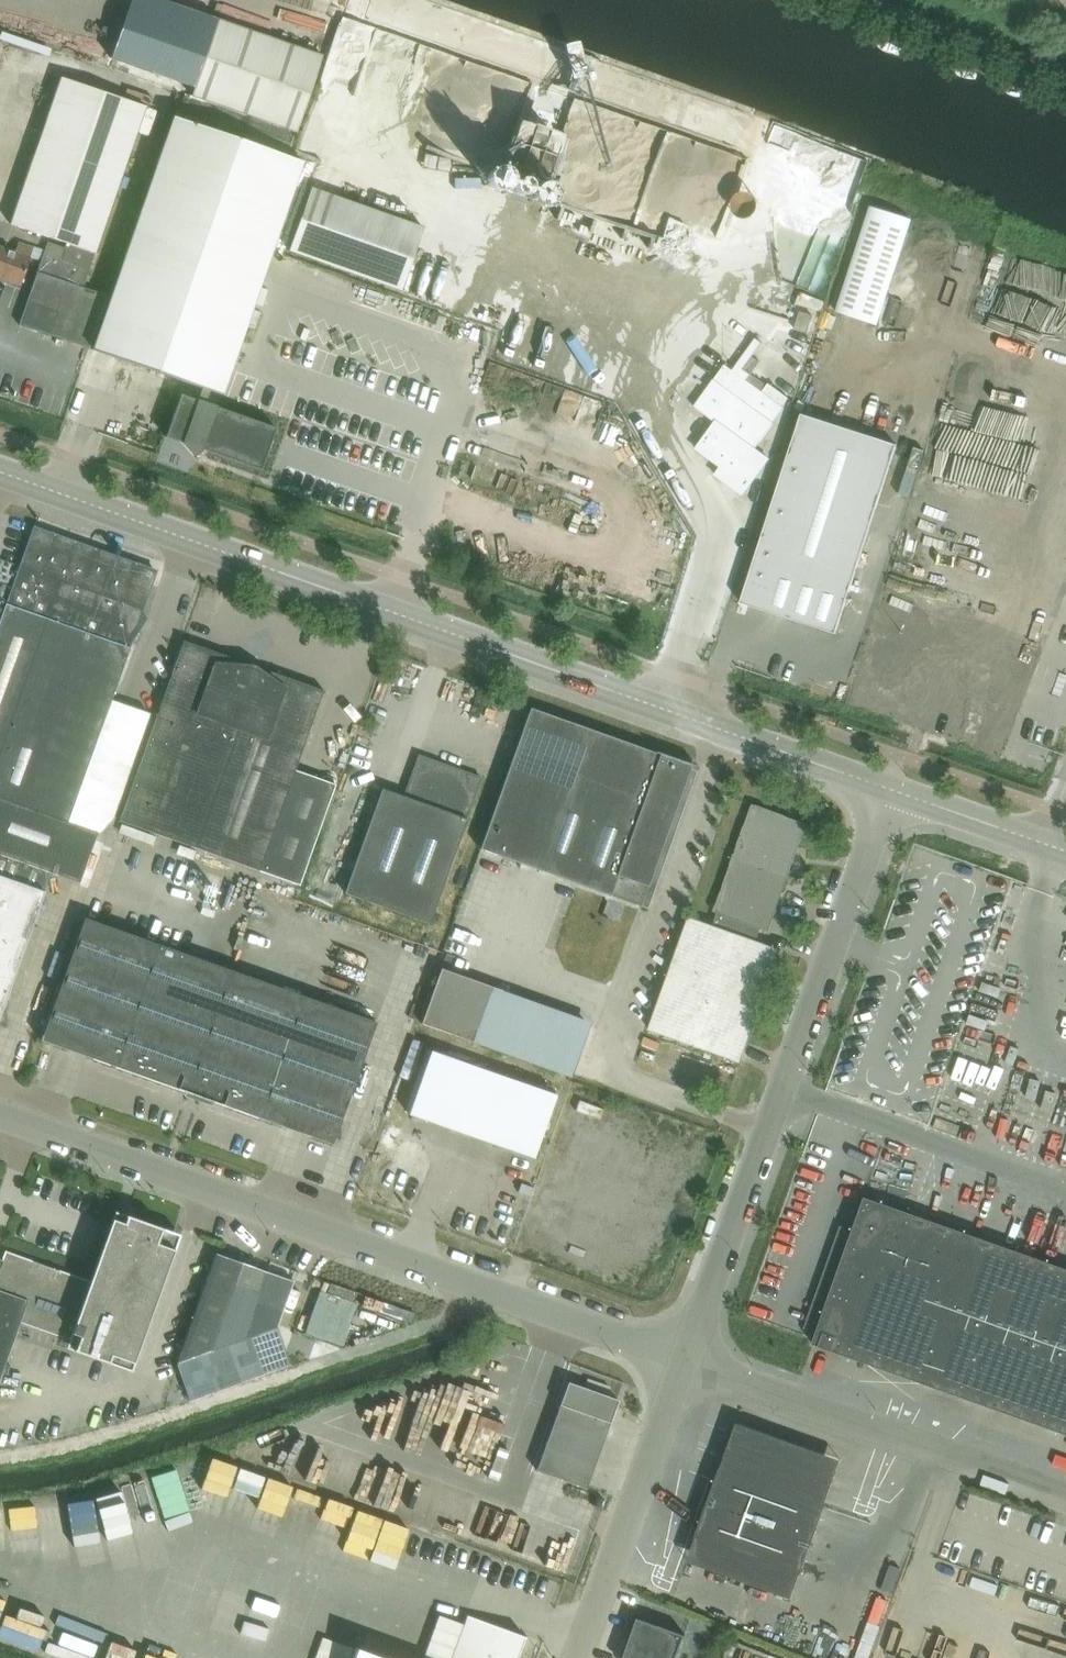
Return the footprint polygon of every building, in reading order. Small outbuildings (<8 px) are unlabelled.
[(215,19),(189,95),(295,131),(321,56),(215,19)] [(64,249),(47,243),(19,324),(87,347),(105,296),(81,287),(145,107),(60,78),(10,224),(66,244),(64,249)] [(172,117),(92,350),(202,388),(209,390),(221,394),(301,161),(172,117)] [(729,229),(740,185),(511,187),(560,200),(641,222),(667,222),(669,214),(724,229),(729,229)] [(399,293),(422,227),(308,187),(285,253),(399,293)] [(870,206),(835,312),(877,326),(912,220),(870,206)] [(19,284),(32,248),(17,243),(14,252),(0,248),(0,278),(19,284)] [(813,316),(800,312),(795,329),(808,333),(813,316)] [(713,421),(693,449),(719,468),(713,476),(739,495),(742,497),(770,459),(755,448),(773,423),(772,423),(783,408),(781,406),(787,397),(768,383),(761,392),(745,380),(750,375),(742,369),(761,343),(755,338),(731,370),(724,365),(713,380),(713,379),(693,406),(713,421)] [(198,400),(180,394),(165,436),(184,443),(194,454),(201,448),(263,469),(278,427),(205,402),(209,390),(202,388),(198,400)] [(802,414),(740,603),(836,634),(897,445),(802,414)] [(47,881),(50,872),(79,882),(96,833),(68,823),(143,609),(156,572),(32,529),(19,565),(0,618),(0,863),(47,881)] [(323,692),(288,680),(183,642),(119,822),(258,870),(298,884),(334,784),(294,769),(323,692)] [(528,706),(477,847),(480,848),(614,897),(638,906),(645,909),(696,771),(697,768),(689,765),(528,706)] [(482,777),(419,754),(404,797),(383,789),(345,893),(428,924),(482,777)] [(649,1029),(740,1062),(781,950),(757,942),(762,929),(768,931),(804,823),(752,805),(712,912),(718,914),(713,926),(689,917),(649,1029)] [(0,863),(0,1015),(8,991),(44,892),(43,892),(47,881),(0,863)] [(333,1143),(376,1022),(86,918),(43,1040),(333,1143)] [(421,1023),(472,1041),(490,991),(439,972),(421,1023)] [(430,1050),(407,1114),(450,1128),(472,1065),(430,1050)] [(472,1065),(450,1128),(491,1143),(513,1079),(472,1065)] [(513,1079),(491,1143),(533,1158),(556,1094),(513,1079)] [(575,1099),(552,1163),(594,1178),(616,1114),(575,1099)] [(636,1193),(659,1129),(616,1114),(594,1178),(636,1193)] [(678,1208),(700,1144),(659,1129),(636,1193),(678,1208)] [(923,1382),(1065,1433),(1065,1270),(913,1215),(865,1197),(813,1344),(840,1354),(841,1353),(853,1358),(923,1383),(923,1382)] [(20,1322),(68,1340),(65,1347),(131,1371),(180,1234),(114,1211),(89,1281),(5,1251),(1,1260),(0,1259),(0,1377),(20,1322)] [(291,1281),(291,1280),(216,1253),(177,1363),(190,1398),(288,1362),(275,1327),(275,1326),(276,1325),(291,1281)] [(617,1400),(567,1382),(536,1470),(586,1488),(617,1400)] [(283,1525),(312,1532),(324,1485),(219,1459),(207,1506),(226,1511),(227,1510),(262,1519),(260,1528),(281,1533),(283,1525)] [(801,1574),(825,1507),(825,1505),(720,1468),(696,1537),(801,1574)] [(59,1536),(84,1531),(78,1499),(53,1503),(59,1536)] [(218,1620),(231,1583),(209,1575),(196,1613),(218,1620)] [(463,1623),(439,1615),(423,1657),(451,1657),(463,1623)] [(523,1637),(524,1638),(525,1636),(467,1615),(466,1616),(467,1617),(452,1657),(516,1657),(523,1637)] [(686,1635),(638,1618),(624,1657),(678,1657),(686,1635)] [(855,1657),(869,1657),(881,1627),(868,1622),(855,1657)] [(356,1647),(352,1657),(386,1657),(356,1647)]
